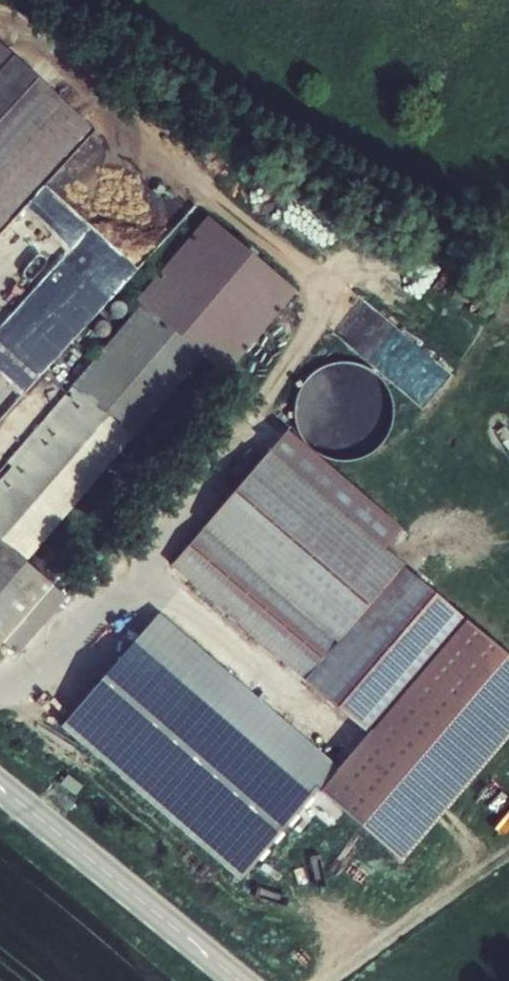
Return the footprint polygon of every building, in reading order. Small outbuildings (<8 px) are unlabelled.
[(34,55),(0,28),(0,98),(34,55)] [(34,55),(0,98),(0,206),(86,96),(34,55)] [(138,301),(148,309),(203,355),(226,375),(297,292),(209,218),(138,301)] [(0,483),(0,496),(47,536),(203,355),(148,309),(0,483)] [(369,352),(421,409),(453,379),(401,323),(369,352)] [(269,452),(171,566),(367,735),(465,621),(269,452)] [(2,644),(53,587),(24,563),(47,536),(0,496),(0,647),(2,644)] [(53,587),(2,644),(15,655),(65,598),(53,587)] [(62,728),(108,767),(185,676),(319,791),(337,771),(157,617),(62,728)] [(465,621),(367,735),(337,771),(319,791),(402,863),(508,739),(508,659),(465,621)] [(241,881),(319,791),(185,676),(108,767),(241,881)]
